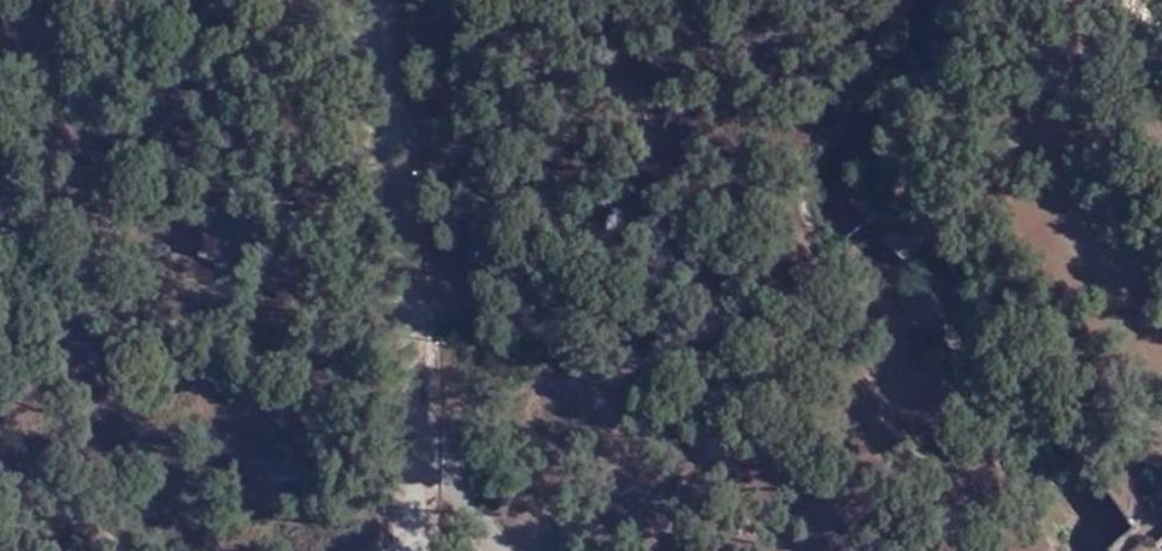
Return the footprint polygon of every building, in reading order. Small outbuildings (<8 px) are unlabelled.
[(1124,14),(1130,0),(1094,0),(1124,14)] [(267,219),(212,203),(198,255),(256,269),(267,219)]
